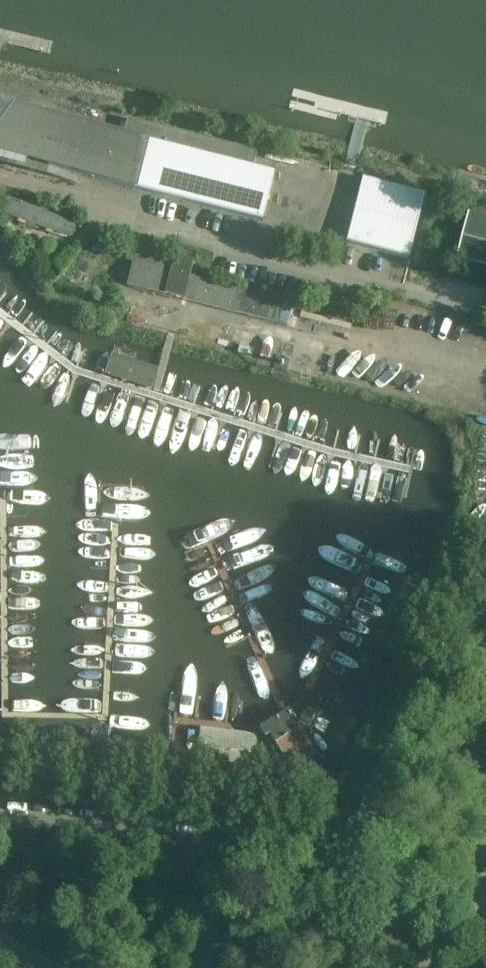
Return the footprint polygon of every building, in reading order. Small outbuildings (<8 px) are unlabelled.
[(5,156),(4,157),(49,168),(81,176),(93,179),(262,222),(263,222),(262,221),(274,174),(253,168),(257,153),(127,120),(123,135),(54,118),(41,115),(17,108),(5,156)] [(345,243),(408,259),(425,195),(362,180),(346,243),(345,243)] [(77,232),(77,230),(77,229),(76,227),(75,225),(73,224),(71,222),(48,212),(19,201),(9,198),(7,199),(4,199),(3,200),(2,200),(1,201),(0,201),(0,213),(1,214),(2,214),(3,216),(7,218),(18,222),(38,230),(56,236),(66,238),(67,238),(69,238),(70,238),(73,237),(75,235),(76,234),(77,233),(77,232)] [(485,265),(485,215),(471,211),(458,258),(485,265)] [(120,245),(95,238),(92,249),(118,255),(120,245)] [(133,262),(127,285),(164,294),(174,259),(130,248),(127,260),(133,262)] [(267,296),(219,284),(199,279),(199,278),(191,275),(194,264),(193,264),(195,257),(176,252),(174,259),(164,294),(261,320),(267,296)] [(100,260),(85,310),(98,314),(114,265),(100,260)] [(301,305),(267,296),(261,320),(295,329),(301,305)] [(303,705),(297,717),(309,723),(323,694),(312,689),(312,688),(303,705)] [(287,706),(262,723),(284,756),(293,767),(317,749),(287,706)] [(256,735),(201,727),(198,745),(254,753),(256,735)] [(111,762),(110,781),(112,781),(114,762),(157,767),(159,746),(104,739),(103,761),(111,762)] [(77,778),(76,789),(96,791),(97,780),(77,778)] [(227,794),(226,802),(231,803),(243,805),(244,796),(232,795),(227,794)] [(389,951),(397,946),(399,945),(391,931),(381,937),(389,951)]
